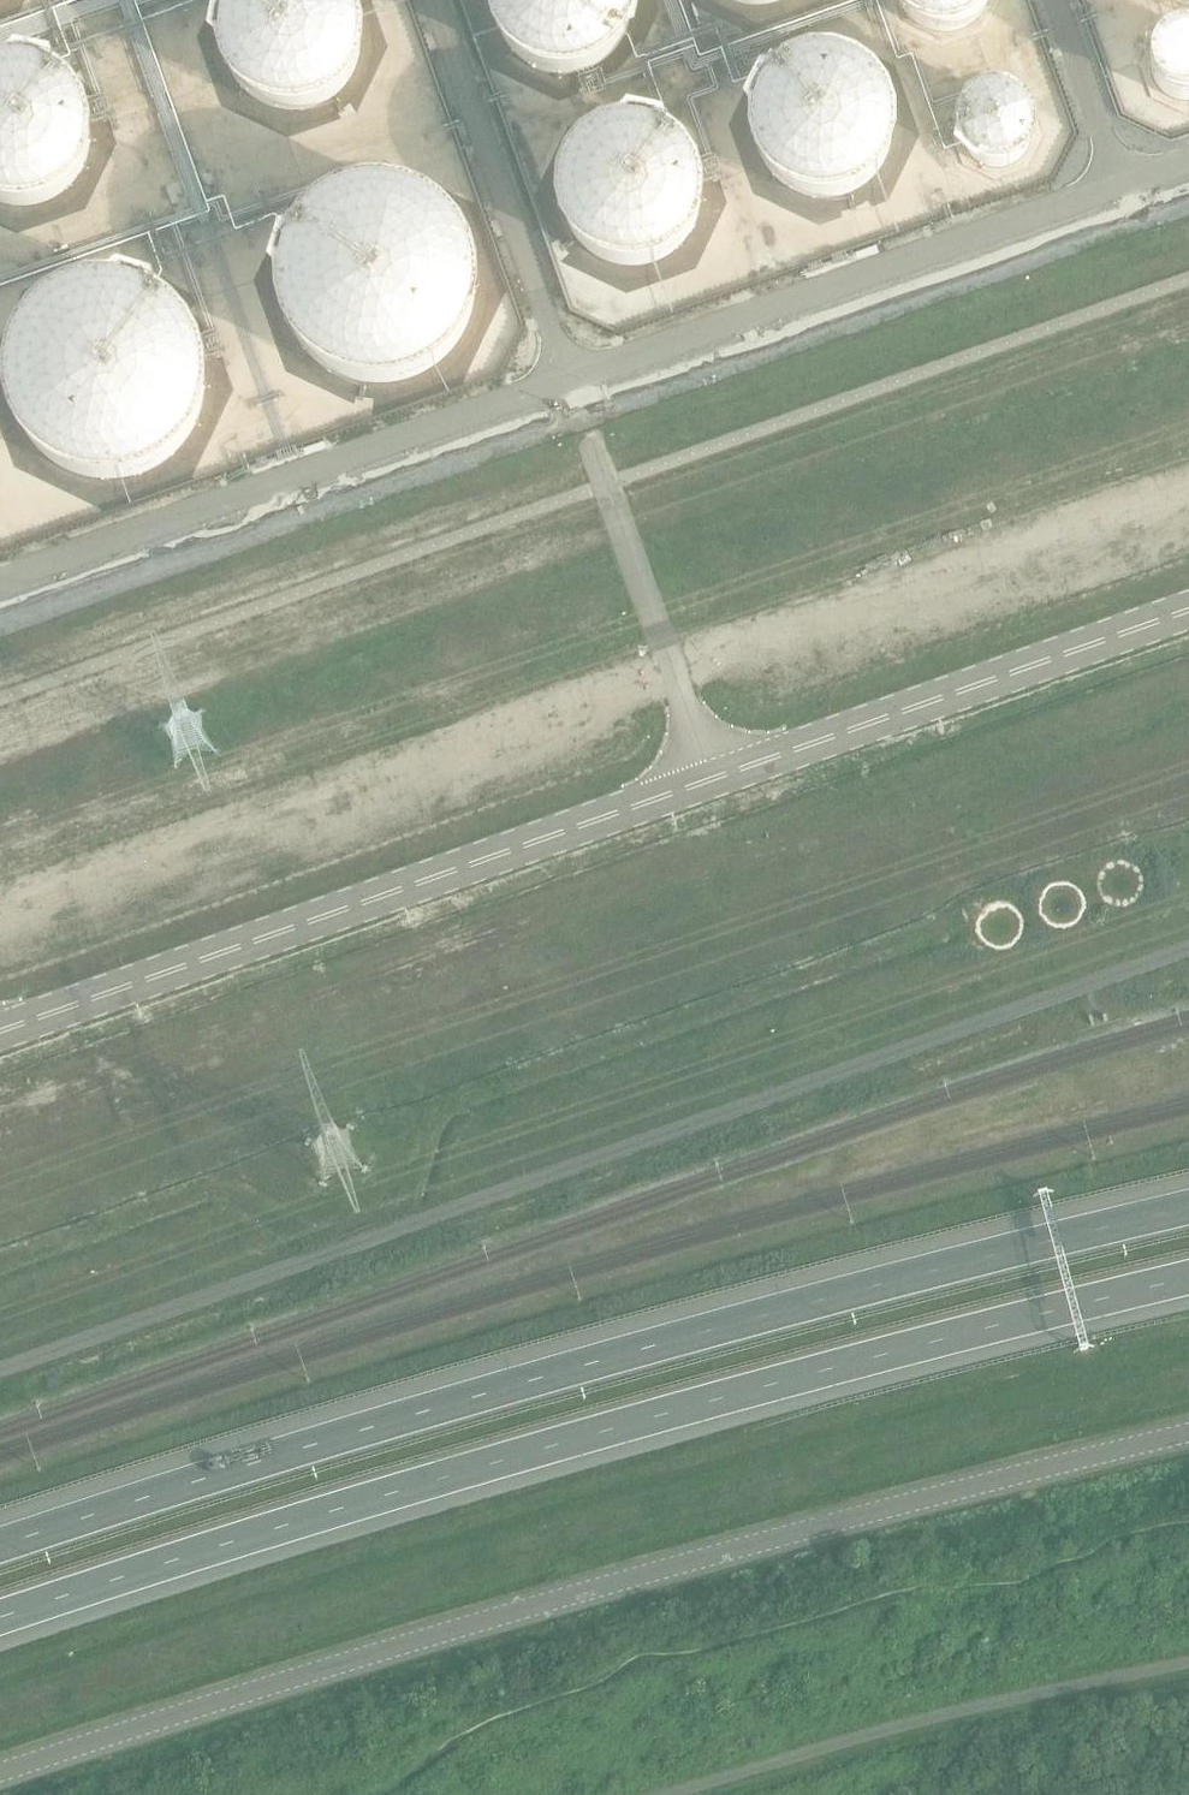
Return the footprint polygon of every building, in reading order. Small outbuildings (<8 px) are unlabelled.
[(12,3),(14,0),(0,0),(0,14),(12,3)] [(287,122),(303,120),(318,116),(332,108),(344,98),(353,85),(360,71),(363,55),(363,39),(360,24),(353,10),(346,0),(233,0),(226,10),(219,24),(216,39),(215,54),(218,69),(224,83),(233,96),(244,106),(257,114),(272,119),(287,122)] [(561,82),(577,81),(592,77),(606,69),(618,59),(627,46),(634,31),(637,16),(637,0),(490,0),(489,15),(492,30),(498,44),(507,56),(518,67),(531,75),(546,80),(561,82)] [(757,15),(773,14),(788,9),(802,2),(804,0),(715,0),(728,8),(742,13),(757,15)] [(942,41),(954,40),(965,37),(976,31),(985,23),(992,14),(997,3),(997,0),(890,0),(890,1),(894,12),(901,21),(909,29),(919,35),(930,39),(942,41)] [(1185,114),(1188,114),(1188,25),(1187,24),(1178,25),(1169,28),(1161,33),(1154,39),(1148,46),(1144,55),(1142,64),(1142,73),(1144,82),(1147,91),(1153,98),(1159,105),(1167,110),(1176,113),(1185,114)] [(808,202),(823,204),(839,203),(854,198),(868,191),(880,180),(889,168),(896,153),(899,138),(899,122),(896,106),(889,92),(880,80),(868,70),(855,62),(841,58),(825,56),(810,58),(796,62),(782,70),(771,80),(762,92),(755,106),(752,121),(752,136),(755,151),(760,165),(769,178),(780,189),(793,197),(808,202)] [(14,214),(29,213),(45,208),(59,201),(71,190),(80,178),(87,163),(90,148),(90,132),(87,116),(80,102),(71,90),(59,80),(46,72),(31,68),(16,66),(1,68),(0,68),(0,212),(14,214)] [(994,182),(1003,183),(1013,183),(1022,180),(1030,175),(1038,169),(1043,161),(1047,153),(1049,143),(1049,134),(1047,124),(1043,115),(1038,108),(1031,102),(1023,97),(1014,95),(1005,94),(995,95),(987,97),(978,102),(971,108),(966,116),(962,124),(960,133),(960,142),(962,151),(965,160),(970,168),(977,174),(985,179),(994,182)] [(617,271),(632,273),(648,272),(663,267),(677,260),(689,249),(698,237),(705,222),(708,207),(708,191),(705,175),(698,161),(689,149),(677,139),(664,131),(650,127),(634,125),(619,127),(605,131),(591,139),(580,149),(571,161),(564,175),(561,190),(561,205),(563,220),(569,235),(578,247),(589,258),(602,266),(617,271)] [(357,400),(379,403),(401,402),(423,395),(443,384),(461,369),(474,351),(484,330),(489,308),(488,285),(483,263),(474,242),(461,225),(444,210),(425,200),(404,193),(382,191),(360,193),(339,200),(320,211),(304,225),(291,243),(281,263),(277,284),(276,306),(280,328),(289,348),(301,366),(317,381),(336,393),(357,400)] [(91,488),(113,491),(136,489),(157,483),(177,472),(195,457),(208,438),(218,418),(223,395),(222,373),(218,350),(208,330),(195,312),(178,298),(159,287),(138,280),(116,278),(94,280),(73,287),(54,298),(38,312),(25,330),(15,350),(11,371),(10,393),(14,415),(23,435),(35,453),(51,469),(70,480),(91,488)]
